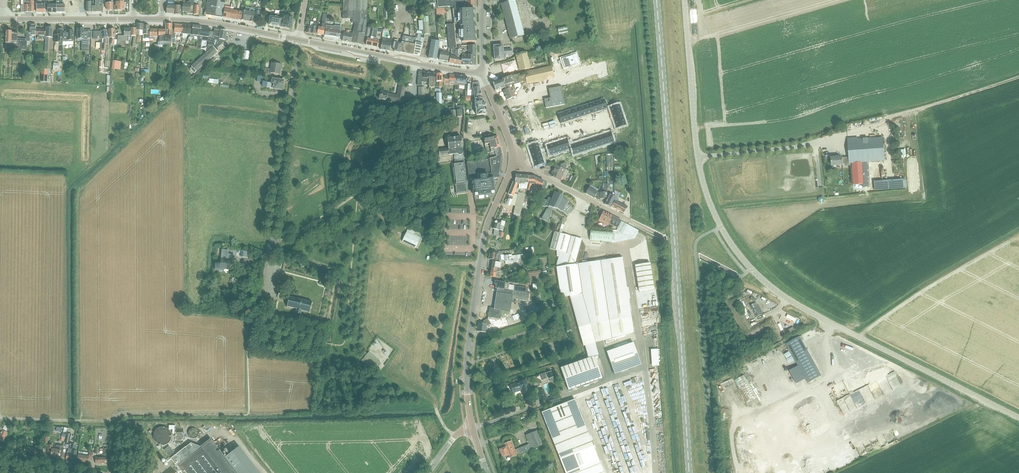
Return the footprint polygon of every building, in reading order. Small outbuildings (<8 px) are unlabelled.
[(21,13),(22,13),(34,13),(34,0),(21,0),(21,13)] [(45,0),(42,0),(42,2),(37,2),(37,13),(46,13),(45,0)] [(57,6),(57,13),(65,13),(65,5),(63,5),(63,0),(57,0),(57,6)] [(103,0),(92,0),(92,12),(102,12),(102,7),(103,7),(103,2),(103,0)] [(103,2),(106,3),(105,6),(107,7),(107,10),(113,11),(113,4),(108,3),(108,0),(103,0),(103,2)] [(116,6),(114,6),(114,11),(124,10),(124,2),(120,2),(120,0),(116,0),(116,6)] [(167,13),(174,14),(175,6),(174,6),(174,3),(175,2),(175,0),(168,0),(167,9),(167,13)] [(194,5),(194,1),(190,0),(187,3),(187,5),(183,4),(182,12),(185,12),(185,13),(193,14),(194,14),(194,5)] [(205,15),(215,16),(215,15),(223,17),(225,2),(221,2),(221,0),(220,0),(207,0),(205,15)] [(343,19),(351,19),(352,19),(353,19),(353,11),(354,0),(343,0),(343,15),(343,19)] [(353,11),(367,12),(367,0),(354,0),(353,11)] [(474,0),(437,0),(437,3),(438,8),(441,8),(443,7),(446,7),(452,7),(458,7),(474,6),(474,0)] [(515,1),(501,5),(510,39),(524,35),(515,1)] [(57,13),(57,6),(52,5),(52,3),(48,3),(48,13),(57,13)] [(241,20),(253,23),(256,8),(251,7),(250,12),(243,11),(241,20)] [(256,8),(253,23),(259,24),(261,12),(261,8),(259,8),(259,9),(256,8)] [(474,10),(460,10),(460,26),(462,26),(462,42),(475,42),(475,43),(476,43),(476,37),(475,36),(475,32),(476,31),(475,26),(474,26),(474,18),(473,17),(473,13),(474,12),(474,10)] [(280,28),(282,16),(283,11),(280,11),(279,14),(278,14),(278,15),(274,15),(273,15),(271,16),(270,17),(269,25),(280,28)] [(352,23),(355,24),(355,25),(354,28),(351,42),(354,43),(363,45),(364,36),(365,31),(365,29),(366,24),(366,20),(367,17),(367,12),(353,11),(353,19),(352,19),(352,23)] [(282,16),(280,28),(290,29),(293,15),(293,13),(289,12),(288,14),(288,17),(282,16)] [(318,27),(317,34),(324,35),(326,23),(326,19),(322,18),(322,22),(323,22),(322,28),(318,27)] [(307,29),(307,33),(316,34),(317,27),(317,23),(311,22),(310,26),(308,26),(307,29)] [(163,36),(163,42),(166,42),(166,46),(166,47),(171,47),(172,43),(172,31),(173,25),(166,24),(166,30),(165,30),(165,36),(163,36)] [(462,56),(462,50),(457,50),(456,42),(454,24),(447,25),(449,49),(451,49),(450,56),(449,63),(456,64),(458,65),(458,64),(461,65),(462,65),(461,65),(462,56)] [(26,31),(26,39),(26,42),(27,42),(30,42),(30,37),(32,37),(32,35),(36,35),(36,30),(36,25),(30,25),(30,27),(29,27),(29,31),(26,31)] [(172,31),(172,43),(175,43),(176,33),(181,34),(182,34),(182,33),(183,33),(183,25),(175,25),(175,31),(172,31)] [(183,25),(183,33),(182,33),(182,34),(184,34),(191,35),(191,34),(192,26),(183,25)] [(191,35),(188,39),(190,40),(192,38),(194,38),(194,36),(200,36),(201,28),(202,27),(193,26),(192,35),(191,34),(191,35)] [(327,26),(325,35),(331,36),(333,37),(334,27),(331,26),(327,26)] [(334,27),(333,37),(340,38),(341,27),(334,26),(334,27)] [(344,27),(342,36),(343,36),(342,41),(343,41),(346,42),(347,42),(348,42),(351,43),(351,42),(354,28),(350,27),(350,28),(344,27)] [(201,28),(200,36),(199,45),(202,46),(202,41),(209,42),(208,42),(209,43),(209,42),(212,43),(214,32),(210,32),(210,29),(201,28)] [(63,42),(63,45),(66,45),(66,42),(69,42),(74,42),(74,31),(73,31),(73,29),(70,29),(70,30),(67,30),(67,31),(64,31),(64,30),(63,42)] [(78,31),(77,31),(77,35),(78,35),(77,41),(82,41),(82,45),(89,45),(89,38),(92,38),(92,35),(92,30),(90,30),(88,30),(86,30),(84,30),(84,29),(78,29),(78,30),(78,31)] [(118,36),(117,47),(121,47),(127,47),(127,42),(130,42),(131,37),(131,29),(124,29),(124,36),(122,36),(118,36)] [(209,43),(208,45),(216,47),(218,49),(217,48),(222,44),(224,45),(225,43),(226,43),(227,42),(230,42),(232,41),(233,33),(227,32),(227,31),(226,31),(226,30),(224,30),(224,31),(221,30),(221,31),(215,29),(214,32),(212,43),(209,42),(209,43)] [(367,39),(366,45),(372,46),(375,30),(373,29),(372,34),(372,37),(371,37),(371,39),(370,39),(367,39)] [(46,30),(36,30),(36,35),(38,35),(38,39),(46,39),(46,30)] [(55,38),(55,43),(58,43),(60,43),(60,44),(60,45),(60,47),(60,52),(62,52),(63,45),(63,42),(64,30),(61,30),(58,30),(58,32),(58,35),(55,35),(55,38)] [(107,31),(107,30),(102,31),(101,31),(101,32),(97,32),(94,32),(94,34),(94,39),(95,39),(98,39),(98,37),(100,37),(101,37),(101,38),(101,39),(102,39),(102,44),(101,44),(100,44),(100,43),(96,43),(96,48),(100,49),(100,52),(105,52),(106,52),(106,50),(106,45),(107,45),(108,38),(107,31)] [(159,36),(159,30),(150,30),(150,39),(155,39),(155,37),(159,37),(159,36)] [(163,42),(163,36),(165,36),(165,30),(159,30),(159,36),(159,37),(159,41),(158,45),(158,51),(158,52),(160,53),(161,47),(161,46),(166,46),(166,42),(163,42)] [(26,42),(26,39),(18,39),(18,33),(14,33),(14,32),(7,32),(6,39),(5,40),(5,41),(6,42),(6,48),(13,48),(16,48),(16,54),(22,54),(22,50),(27,50),(27,42),(26,42)] [(416,43),(413,55),(420,56),(422,47),(423,44),(424,38),(421,38),(421,35),(418,34),(416,43)] [(402,44),(400,53),(404,53),(413,55),(416,43),(416,39),(407,37),(403,36),(402,43),(402,44)] [(381,49),(381,50),(390,52),(390,51),(392,41),(387,40),(383,39),(382,42),(381,48),(381,49)] [(395,40),(393,48),(394,49),(394,52),(400,53),(402,44),(398,44),(398,41),(395,40)] [(439,44),(439,42),(432,40),(428,58),(436,59),(439,44)] [(192,68),(190,69),(194,73),(196,72),(218,52),(217,51),(218,51),(218,49),(216,47),(208,45),(206,53),(191,66),(192,68)] [(494,46),(494,53),(494,60),(504,59),(504,55),(512,54),(512,50),(503,50),(503,45),(494,46)] [(469,55),(475,55),(475,52),(476,52),(476,49),(475,49),(475,46),(476,46),(466,46),(461,46),(462,50),(462,56),(469,56),(469,55)] [(448,61),(449,53),(440,52),(439,60),(448,61)] [(526,53),(516,56),(520,71),(520,70),(528,69),(530,68),(526,53)] [(566,58),(562,59),(563,63),(565,68),(568,67),(571,66),(576,65),(576,64),(579,63),(578,60),(576,54),(573,55),(571,56),(566,58)] [(612,58),(611,58),(612,63),(612,75),(613,76),(615,76),(618,76),(618,75),(617,71),(619,71),(621,71),(621,64),(620,57),(617,57),(613,57),(612,58)] [(281,69),(282,65),(277,64),(276,64),(276,65),(272,64),(271,70),(265,69),(264,74),(271,75),(271,73),(279,74),(280,69),(281,69)] [(509,86),(508,85),(514,83),(514,84),(524,81),(524,84),(550,78),(554,77),(553,72),(551,67),(529,72),(528,69),(520,70),(521,74),(518,75),(516,75),(512,77),(499,81),(494,82),(494,80),(492,81),(493,83),(496,91),(505,88),(506,90),(503,91),(507,100),(516,96),(514,91),(515,91),(513,87),(510,88),(509,86)] [(418,83),(418,86),(422,86),(422,82),(429,83),(429,86),(430,86),(430,88),(435,88),(435,74),(419,72),(418,83)] [(445,77),(444,83),(450,83),(455,84),(456,84),(457,76),(450,75),(450,77),(445,77)] [(456,84),(455,90),(458,90),(459,85),(466,86),(467,77),(457,76),(456,84)] [(586,81),(583,82),(586,89),(603,84),(600,77),(595,78),(594,76),(585,79),(586,81)] [(283,90),(284,81),(273,79),(272,84),(263,82),(262,87),(270,88),(269,88),(283,90)] [(575,82),(568,85),(571,94),(577,92),(578,94),(582,93),(580,85),(576,87),(575,82)] [(473,97),(481,96),(481,92),(480,92),(480,87),(479,85),(479,83),(473,83),(473,87),(472,87),(473,97)] [(406,87),(399,85),(395,103),(402,104),(406,87)] [(568,85),(561,87),(564,96),(571,94),(568,85)] [(556,93),(552,94),(554,101),(558,100),(558,98),(564,96),(561,87),(554,89),(556,93)] [(384,91),(381,90),(378,99),(386,101),(386,100),(393,102),(395,95),(384,93),(384,91)] [(483,96),(481,96),(473,97),(473,107),(474,107),(474,108),(476,108),(477,116),(487,115),(486,107),(484,107),(483,105),(484,105),(483,105),(483,96)] [(542,98),(533,101),(535,108),(544,104),(542,98)] [(604,99),(597,101),(601,111),(607,109),(604,99)] [(597,101),(591,103),(594,113),(601,111),(597,101)] [(591,103),(584,105),(587,115),(594,113),(591,103)] [(544,104),(535,108),(537,114),(547,111),(544,104)] [(515,117),(523,114),(520,105),(511,109),(515,117)] [(584,105),(578,108),(581,117),(587,115),(584,105)] [(619,105),(610,108),(612,115),(622,111),(619,105)] [(578,108),(571,110),(574,119),(581,117),(578,108)] [(571,110),(565,112),(568,121),(574,119),(571,110)] [(547,111),(537,114),(539,121),(549,118),(547,111)] [(622,111),(612,115),(614,121),(624,118),(622,111)] [(565,112),(558,114),(561,124),(568,121),(565,112)] [(549,118),(539,121),(541,127),(551,124),(549,118)] [(624,118),(614,121),(616,128),(617,128),(626,125),(624,118)] [(610,132),(604,134),(607,144),(608,144),(614,142),(611,132),(610,132)] [(604,134),(597,137),(600,146),(607,144),(604,134)] [(448,149),(439,150),(439,156),(445,156),(454,155),(455,162),(452,163),(455,185),(456,193),(467,192),(466,184),(466,183),(465,172),(464,161),(463,159),(463,158),(463,156),(462,149),(461,137),(458,137),(445,139),(445,142),(447,141),(448,148),(448,149)] [(484,139),(486,152),(486,153),(490,153),(491,159),(488,160),(467,162),(469,180),(473,179),(480,179),(479,176),(500,173),(501,168),(500,157),(502,156),(500,147),(498,137),(484,139)] [(597,137),(591,139),(594,148),(600,146),(597,137)] [(842,157),(831,157),(831,166),(843,165),(843,163),(850,162),(850,163),(852,163),(854,185),(862,184),(863,187),(869,187),(869,179),(870,179),(868,162),(885,161),(883,138),(848,140),(850,157),(842,158),(842,157)] [(567,139),(560,141),(563,151),(570,149),(569,146),(567,139)] [(591,139),(584,141),(587,150),(594,148),(591,139)] [(560,141),(553,143),(557,153),(563,151),(560,141)] [(584,141),(577,143),(581,153),(587,150),(584,141)] [(528,146),(530,153),(540,150),(539,146),(538,143),(528,146)] [(553,143),(547,146),(550,155),(557,153),(553,143)] [(577,143),(571,145),(574,155),(578,153),(581,153),(577,143)] [(540,150),(530,153),(532,157),(533,160),(542,157),(540,150)] [(542,157),(533,160),(535,166),(537,166),(544,163),(544,161),(542,157)] [(565,162),(561,164),(560,166),(557,165),(557,166),(556,165),(554,169),(551,176),(560,181),(567,167),(565,162)] [(493,183),(492,180),(492,178),(494,177),(498,177),(500,177),(500,173),(479,176),(480,179),(473,179),(473,181),(472,181),(473,182),(473,183),(473,184),(473,185),(473,186),(473,189),(474,190),(474,194),(478,194),(478,196),(484,195),(491,194),(490,192),(494,192),(494,189),(493,186),(493,183)] [(505,202),(505,205),(509,206),(512,206),(515,206),(513,214),(514,214),(512,219),(516,220),(518,215),(520,216),(524,199),(525,195),(527,188),(528,183),(528,176),(516,175),(515,183),(513,182),(509,191),(508,194),(510,195),(509,199),(508,199),(507,202),(505,202)] [(525,195),(524,199),(527,200),(529,191),(536,193),(537,189),(539,189),(540,186),(544,188),(545,189),(548,183),(544,181),(534,176),(532,176),(528,176),(528,183),(527,188),(525,195)] [(600,199),(600,198),(600,192),(597,192),(593,190),(594,187),(590,185),(586,193),(594,198),(595,197),(600,199)] [(560,197),(561,194),(555,192),(552,199),(548,198),(547,200),(542,199),(541,206),(545,207),(546,206),(549,207),(548,209),(547,209),(541,219),(549,222),(552,211),(550,210),(552,207),(556,209),(557,208),(562,212),(562,211),(567,215),(573,209),(567,204),(569,202),(562,197),(562,198),(560,197)] [(615,197),(610,194),(605,203),(611,206),(612,205),(611,205),(615,197)] [(615,200),(611,206),(624,213),(625,211),(627,207),(615,200)] [(603,211),(600,219),(599,221),(609,226),(610,224),(618,228),(619,225),(622,221),(620,220),(620,219),(603,211)] [(504,233),(498,232),(500,228),(503,229),(505,222),(502,221),(501,222),(497,221),(495,222),(493,229),(494,229),(493,235),(503,237),(504,233)] [(407,232),(402,241),(416,248),(421,238),(423,235),(409,228),(407,232)] [(568,296),(584,346),(585,345),(594,343),(634,332),(632,318),(626,288),(627,288),(622,257),(606,259),(606,257),(599,258),(600,260),(581,263),(586,246),(585,244),(580,243),(582,239),(562,234),(563,230),(561,229),(560,233),(555,232),(550,248),(555,250),(556,250),(556,256),(558,257),(556,264),(556,267),(561,297),(568,296)] [(612,242),(613,231),(591,229),(590,240),(612,242)] [(215,264),(215,271),(223,272),(224,269),(233,270),(234,256),(230,256),(230,260),(227,260),(228,251),(222,251),(221,265),(215,264)] [(650,263),(635,265),(639,290),(654,288),(650,263)] [(490,273),(490,276),(494,277),(500,278),(500,277),(501,278),(502,274),(504,274),(505,270),(502,270),(502,271),(496,272),(496,273),(490,272),(490,273)] [(489,309),(488,317),(497,318),(500,317),(501,310),(510,312),(512,302),(512,299),(516,299),(528,301),(529,293),(528,293),(527,287),(519,286),(514,286),(514,291),(508,290),(509,285),(509,283),(505,283),(496,281),(495,285),(498,285),(494,309),(489,309)] [(296,299),(290,298),(290,297),(289,297),(289,298),(289,297),(289,298),(289,300),(288,300),(288,301),(288,304),(287,303),(287,304),(288,304),(287,306),(286,306),(286,307),(287,307),(287,308),(288,308),(287,308),(289,309),(289,308),(297,309),(296,314),(295,314),(296,314),(297,316),(299,316),(300,315),(301,316),(301,315),(302,311),(309,313),(309,314),(310,314),(310,313),(311,313),(311,312),(310,312),(311,309),(312,309),(312,308),(311,308),(312,304),(313,304),(312,303),(311,302),(311,303),(303,301),(304,300),(303,300),(302,301),(297,300),(297,299),(296,299)] [(759,304),(755,307),(759,315),(763,313),(759,304)] [(786,330),(780,317),(775,319),(782,333),(786,330)] [(489,321),(488,319),(484,321),(484,324),(480,323),(480,326),(478,326),(477,331),(486,332),(487,327),(491,324),(489,321)] [(833,333),(832,337),(835,338),(834,340),(840,343),(843,337),(833,333)] [(800,337),(787,344),(808,383),(821,376),(802,341),(804,340),(801,336),(800,337)] [(637,354),(633,343),(620,347),(607,352),(614,374),(626,370),(641,365),(637,354)] [(364,358),(363,360),(373,369),(380,362),(369,353),(364,358)] [(602,378),(594,356),(589,358),(560,368),(568,390),(602,378)] [(787,380),(799,375),(796,367),(788,370),(789,372),(785,373),(787,380)] [(756,397),(744,375),(735,381),(747,402),(756,397)] [(524,395),(531,393),(526,380),(519,382),(519,383),(511,385),(513,393),(522,390),(524,395)] [(842,381),(831,385),(835,394),(845,390),(842,381)] [(868,385),(859,388),(863,402),(872,399),(868,385)] [(544,393),(543,389),(540,391),(538,391),(539,395),(541,402),(544,401),(547,400),(544,393)] [(558,395),(548,399),(550,405),(560,401),(558,395)] [(542,412),(566,472),(604,472),(578,408),(575,399),(542,412)] [(183,437),(184,435),(184,428),(179,427),(179,426),(176,426),(175,435),(175,436),(175,443),(178,443),(178,444),(181,444),(182,443),(183,443),(183,437)] [(157,430),(156,430),(156,431),(156,432),(155,432),(155,433),(155,434),(155,435),(155,436),(155,437),(155,438),(155,439),(156,439),(156,440),(156,441),(157,441),(157,442),(158,442),(158,443),(159,443),(160,443),(160,444),(161,444),(162,444),(163,444),(164,444),(165,444),(166,444),(166,443),(167,443),(168,443),(168,442),(169,442),(169,441),(170,441),(170,440),(171,440),(171,439),(171,438),(171,437),(172,437),(172,436),(172,435),(172,434),(171,434),(171,433),(171,432),(171,431),(170,431),(170,430),(169,430),(169,429),(168,429),(168,428),(167,428),(166,428),(166,427),(165,427),(164,427),(163,427),(162,427),(161,427),(160,428),(159,428),(158,429),(157,430)] [(190,430),(190,431),(189,431),(189,432),(189,433),(189,434),(189,435),(189,436),(190,436),(190,437),(191,437),(191,438),(192,438),(193,438),(194,438),(195,438),(195,437),(196,437),(196,436),(197,436),(197,435),(198,434),(198,433),(198,432),(198,431),(197,431),(197,430),(196,430),(196,429),(195,429),(194,429),(194,428),(193,428),(192,429),(191,429),(190,429),(190,430)] [(500,450),(503,457),(509,455),(511,458),(544,445),(538,431),(527,435),(530,444),(513,451),(510,442),(505,444),(506,447),(500,450)] [(170,458),(182,472),(259,472),(247,457),(239,447),(238,448),(230,454),(229,455),(225,458),(221,452),(216,446),(211,439),(202,447),(191,442),(186,447),(185,446),(170,458)] [(53,445),(49,445),(47,452),(51,453),(51,455),(52,456),(55,457),(56,458),(59,459),(61,446),(57,445),(57,447),(53,446),(53,445)] [(169,456),(173,452),(168,446),(164,450),(169,456)] [(25,447),(24,453),(38,456),(39,450),(25,447)] [(96,464),(108,463),(108,457),(107,457),(107,448),(103,448),(103,455),(105,455),(105,457),(95,457),(96,464)] [(79,452),(78,461),(89,463),(89,459),(92,460),(92,458),(93,452),(90,451),(90,453),(89,457),(86,457),(83,456),(84,453),(79,452)]
